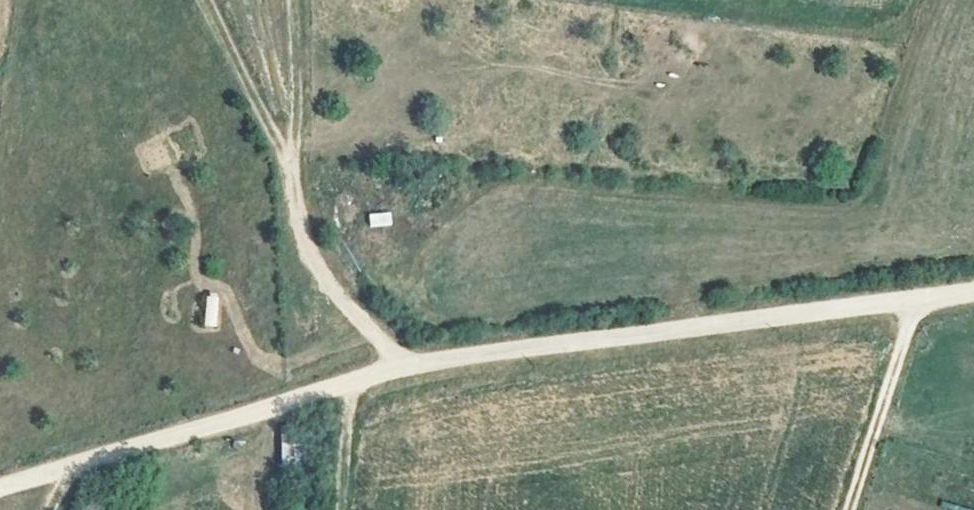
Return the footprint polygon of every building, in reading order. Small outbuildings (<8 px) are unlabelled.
[(391,211),(368,213),(369,228),(392,225),(391,211)] [(205,294),(205,327),(218,327),(218,294),(205,294)] [(281,466),(303,466),(303,426),(280,427),(281,466)]
